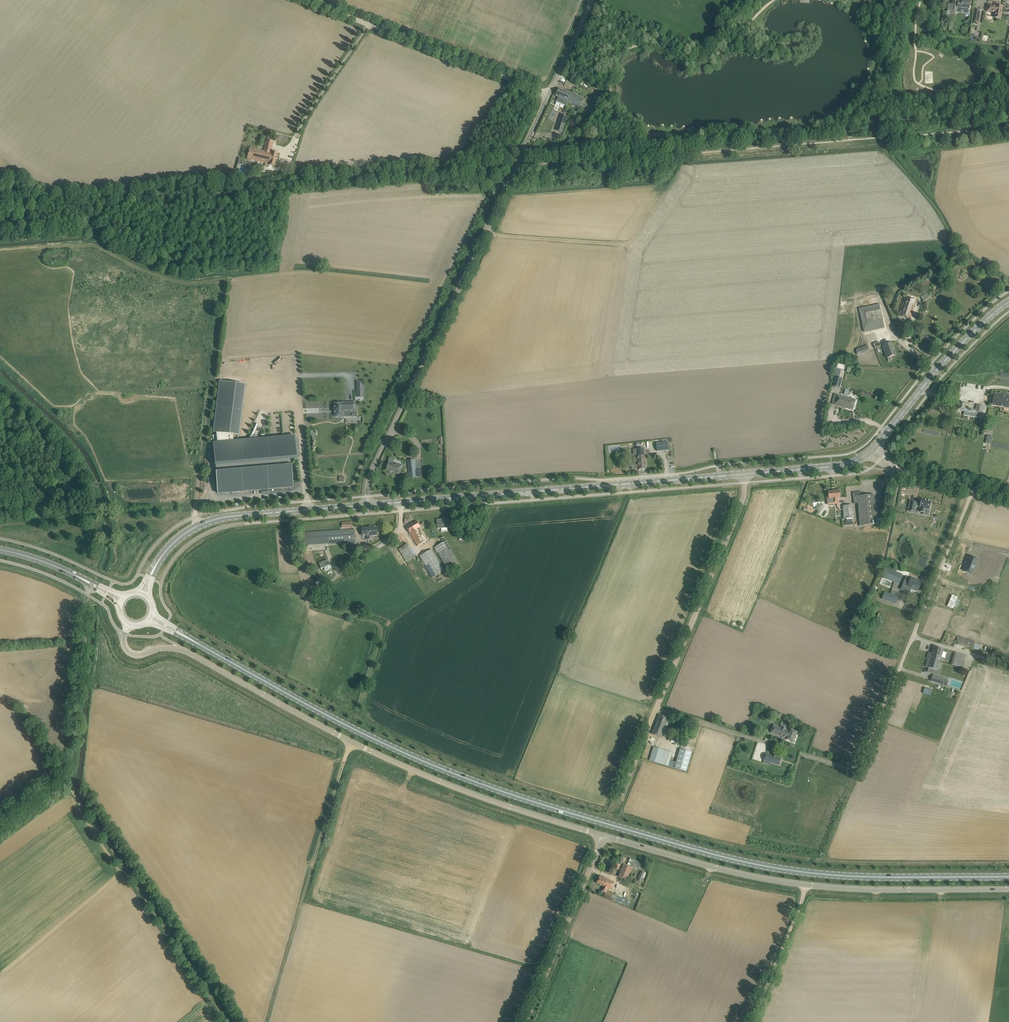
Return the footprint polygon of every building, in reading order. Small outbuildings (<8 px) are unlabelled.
[(947,12),(949,12),(951,12),(957,13),(958,8),(969,9),(970,7),(970,2),(962,1),(962,3),(958,3),(958,0),(956,0),(952,0),(952,4),(948,4),(947,10),(947,12)] [(1001,18),(1002,11),(1003,6),(996,5),(996,6),(988,4),(987,9),(987,11),(995,13),(994,17),(1001,18)] [(559,89),(556,96),(559,97),(567,101),(568,101),(571,94),(572,93),(567,90),(566,92),(561,90),(559,89)] [(571,94),(568,101),(585,109),(587,104),(583,102),(584,99),(585,99),(572,93),(571,94)] [(561,114),(556,131),(562,133),(568,116),(561,114)] [(273,141),(269,139),(266,139),(263,151),(249,148),(247,158),(246,158),(246,159),(269,164),(268,165),(274,166),(278,153),(272,151),(271,151),(273,141)] [(934,289),(941,285),(938,281),(931,285),(934,289)] [(924,301),(934,295),(932,291),(928,294),(927,293),(921,297),(924,301)] [(917,300),(912,298),(906,296),(899,315),(910,319),(914,306),(915,306),(917,300)] [(885,328),(884,323),(881,309),(880,310),(879,304),(859,309),(864,332),(885,328)] [(896,355),(894,350),(893,348),(894,348),(892,343),(883,346),(887,358),(896,355)] [(867,345),(856,350),(858,355),(870,351),(867,345)] [(833,386),(840,388),(843,378),(836,376),(833,386)] [(220,382),(214,432),(217,432),(217,443),(234,441),(233,435),(239,435),(245,385),(220,382)] [(853,410),(856,400),(834,394),(831,404),(853,410)] [(995,395),(993,404),(1008,408),(1008,398),(995,395)] [(966,403),(964,403),(959,402),(958,410),(964,412),(963,416),(975,418),(975,417),(981,418),(981,415),(983,406),(977,405),(976,410),(965,408),(966,403)] [(335,408),(335,412),(335,417),(344,417),(344,412),(356,412),(355,403),(335,403),(335,408)] [(217,443),(213,443),(218,493),(293,487),(290,459),(297,458),(295,436),(234,441),(217,443)] [(668,442),(656,443),(657,451),(669,450),(668,442)] [(645,449),(644,449),(644,443),(636,444),(637,449),(633,449),(635,464),(638,464),(639,470),(646,469),(645,449)] [(415,459),(408,460),(409,478),(417,478),(416,471),(415,459)] [(396,465),(394,465),(389,463),(387,470),(400,475),(401,471),(398,470),(398,468),(400,469),(402,465),(396,463),(396,465)] [(835,491),(828,492),(829,497),(826,497),(827,505),(838,504),(837,498),(840,498),(839,490),(835,490),(835,491)] [(876,524),(874,499),(874,495),(862,496),(862,493),(860,492),(853,493),(854,504),(858,503),(860,526),(876,524)] [(921,508),(920,512),(925,513),(926,509),(929,510),(931,501),(922,499),(921,505),(920,507),(920,508),(921,508)] [(910,501),(908,511),(915,512),(916,507),(920,507),(921,505),(917,504),(917,503),(910,501)] [(844,519),(853,519),(852,505),(843,506),(844,519)] [(449,519),(437,520),(438,529),(450,528),(449,519)] [(420,527),(420,526),(417,521),(407,528),(410,533),(417,546),(426,541),(419,528),(420,527)] [(377,535),(377,533),(377,528),(362,529),(363,534),(367,534),(367,536),(368,540),(372,539),(371,535),(377,535)] [(354,529),(304,533),(305,538),(305,545),(345,542),(355,541),(355,534),(354,529)] [(446,541),(435,547),(447,569),(459,563),(446,541)] [(400,548),(405,561),(415,558),(410,544),(400,548)] [(430,550),(420,556),(433,578),(442,572),(444,571),(432,549),(430,550)] [(978,560),(970,556),(967,564),(968,564),(965,572),(972,575),(978,560)] [(319,563),(321,568),(324,567),(325,570),(331,568),(327,560),(319,563)] [(881,576),(880,577),(894,582),(896,577),(901,579),(903,574),(884,567),(881,576)] [(906,577),(901,590),(909,593),(911,589),(911,588),(912,585),(919,588),(921,583),(917,581),(915,580),(914,580),(911,579),(906,577)] [(901,597),(888,593),(886,600),(892,602),(899,604),(901,597)] [(973,649),(974,644),(975,641),(960,637),(957,644),(973,649)] [(940,663),(942,654),(943,649),(934,647),(932,653),(928,652),(927,658),(928,659),(940,663)] [(963,667),(965,661),(966,656),(955,652),(951,664),(963,667)] [(938,670),(940,663),(928,659),(926,667),(929,668),(927,672),(933,674),(935,670),(938,670)] [(932,676),(931,681),(943,684),(944,680),(932,676)] [(932,696),(934,689),(926,687),(924,694),(932,696)] [(668,723),(669,719),(660,715),(652,734),(657,736),(663,738),(668,724),(668,723)] [(774,734),(794,742),(797,733),(790,730),(790,729),(789,729),(789,730),(786,729),(787,728),(782,726),(781,727),(774,724),(771,733),(774,734)] [(673,752),(654,747),(650,760),(669,766),(673,752)] [(677,762),(675,768),(686,771),(692,752),(680,749),(677,762)] [(766,754),(764,760),(779,765),(781,759),(776,757),(775,760),(771,759),(772,756),(766,754)] [(628,865),(639,869),(641,863),(630,859),(628,865)] [(623,865),(619,877),(627,880),(632,868),(623,865)] [(614,883),(604,879),(600,877),(597,883),(604,886),(602,891),(606,893),(608,889),(611,890),(614,883)]
